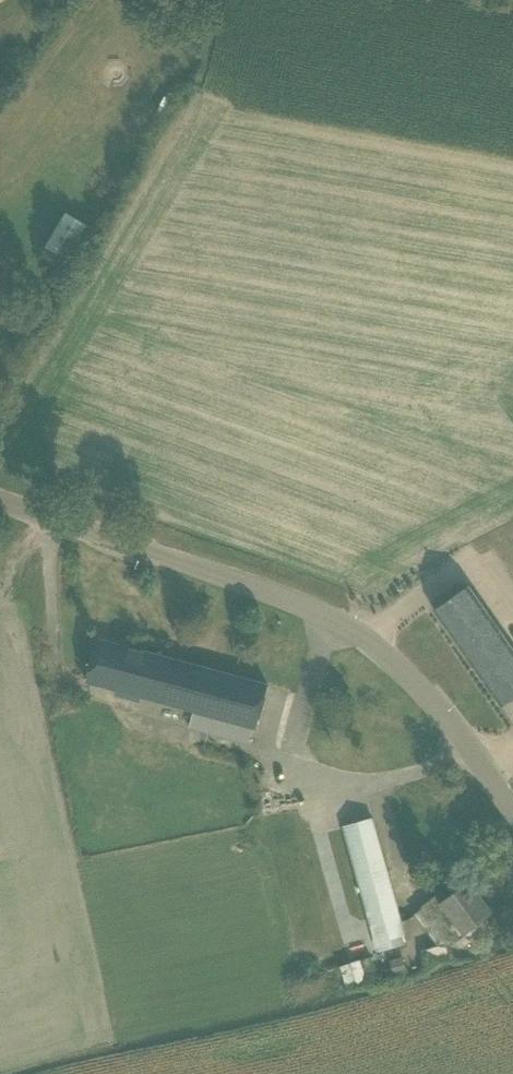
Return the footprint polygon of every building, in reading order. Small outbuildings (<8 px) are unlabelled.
[(512,720),(512,648),(469,586),(435,610),(503,707),(503,706),(512,720)] [(190,727),(216,734),(220,717),(257,727),(269,685),(99,639),(87,681),(117,689),(116,694),(133,699),(135,694),(194,710),(190,727)] [(345,827),(379,952),(407,944),(373,819),(345,827)] [(449,942),(422,950),(427,967),(455,959),(451,945),(466,934),(469,938),(484,927),(483,919),(491,913),(469,883),(448,899),(442,892),(424,906),(422,908),(423,909),(449,942)]
